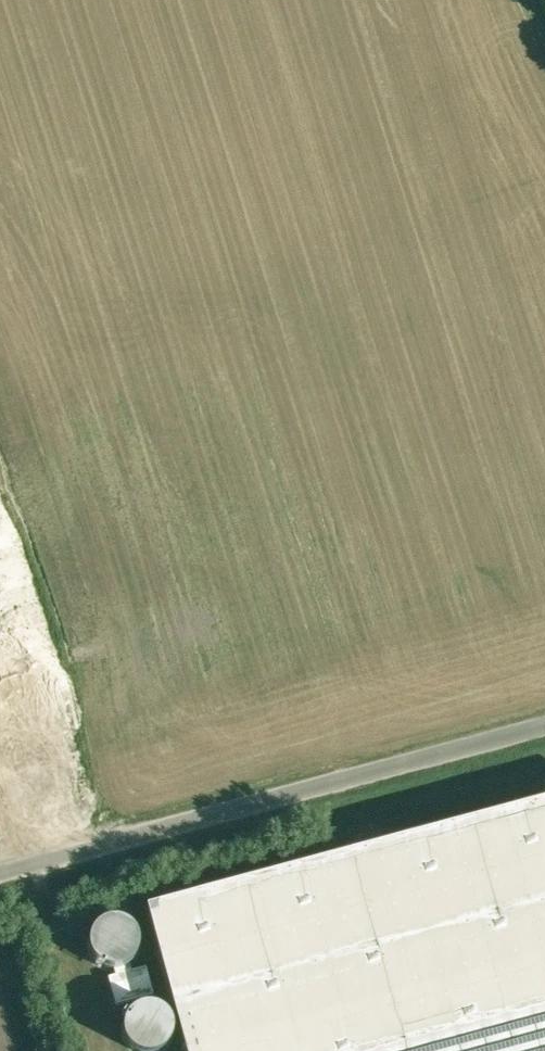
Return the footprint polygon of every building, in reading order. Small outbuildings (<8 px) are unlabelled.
[(146,910),(184,1050),(544,1050),(544,802),(146,910)]
